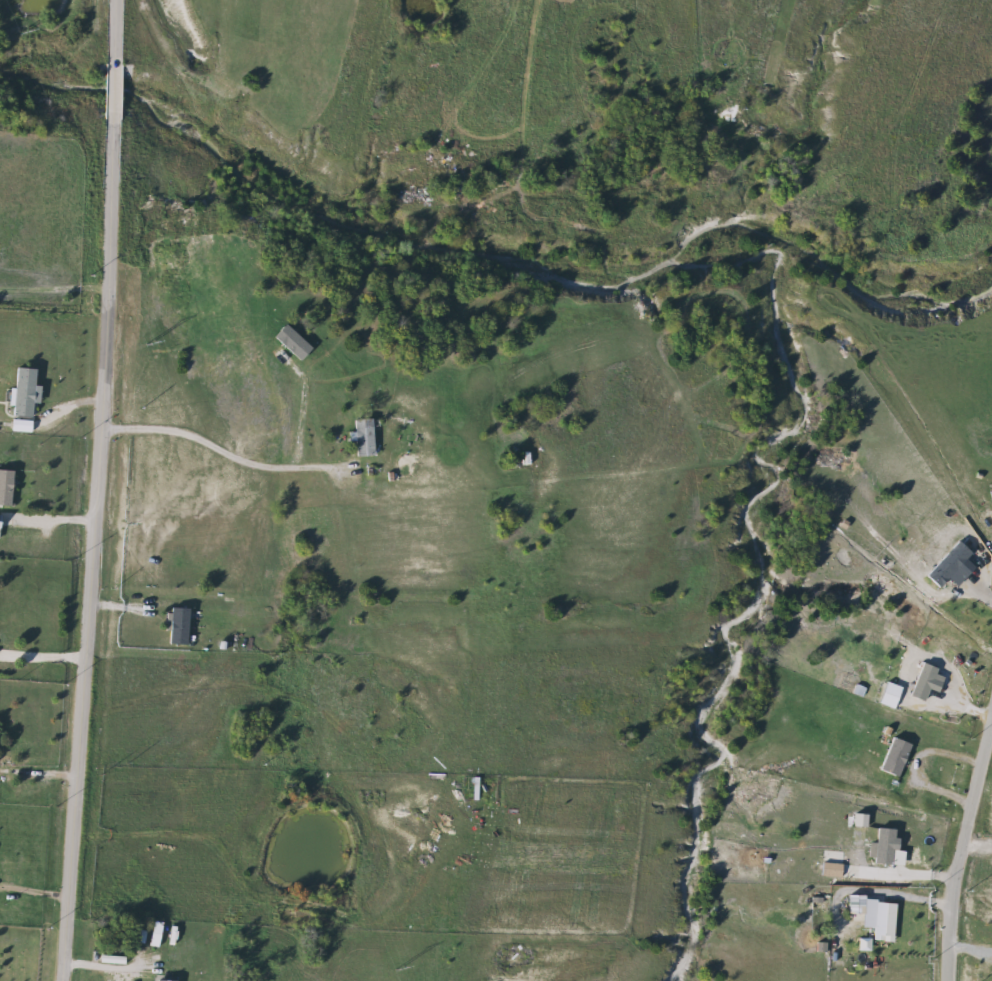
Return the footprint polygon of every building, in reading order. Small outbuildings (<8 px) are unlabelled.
[(34,369),(32,417),(11,416),(13,368),(34,369)] [(351,419),(370,419),(372,457),(353,458),(351,419)] [(10,506),(0,506),(0,469),(10,469),(10,506)] [(186,645),(168,645),(168,608),(186,608),(186,645)] [(876,768),(893,738),(911,747),(894,778),(876,768)] [(162,922),(159,947),(148,945),(152,921),(162,922)] [(134,943),(134,931),(144,931),(143,943),(134,943)]
